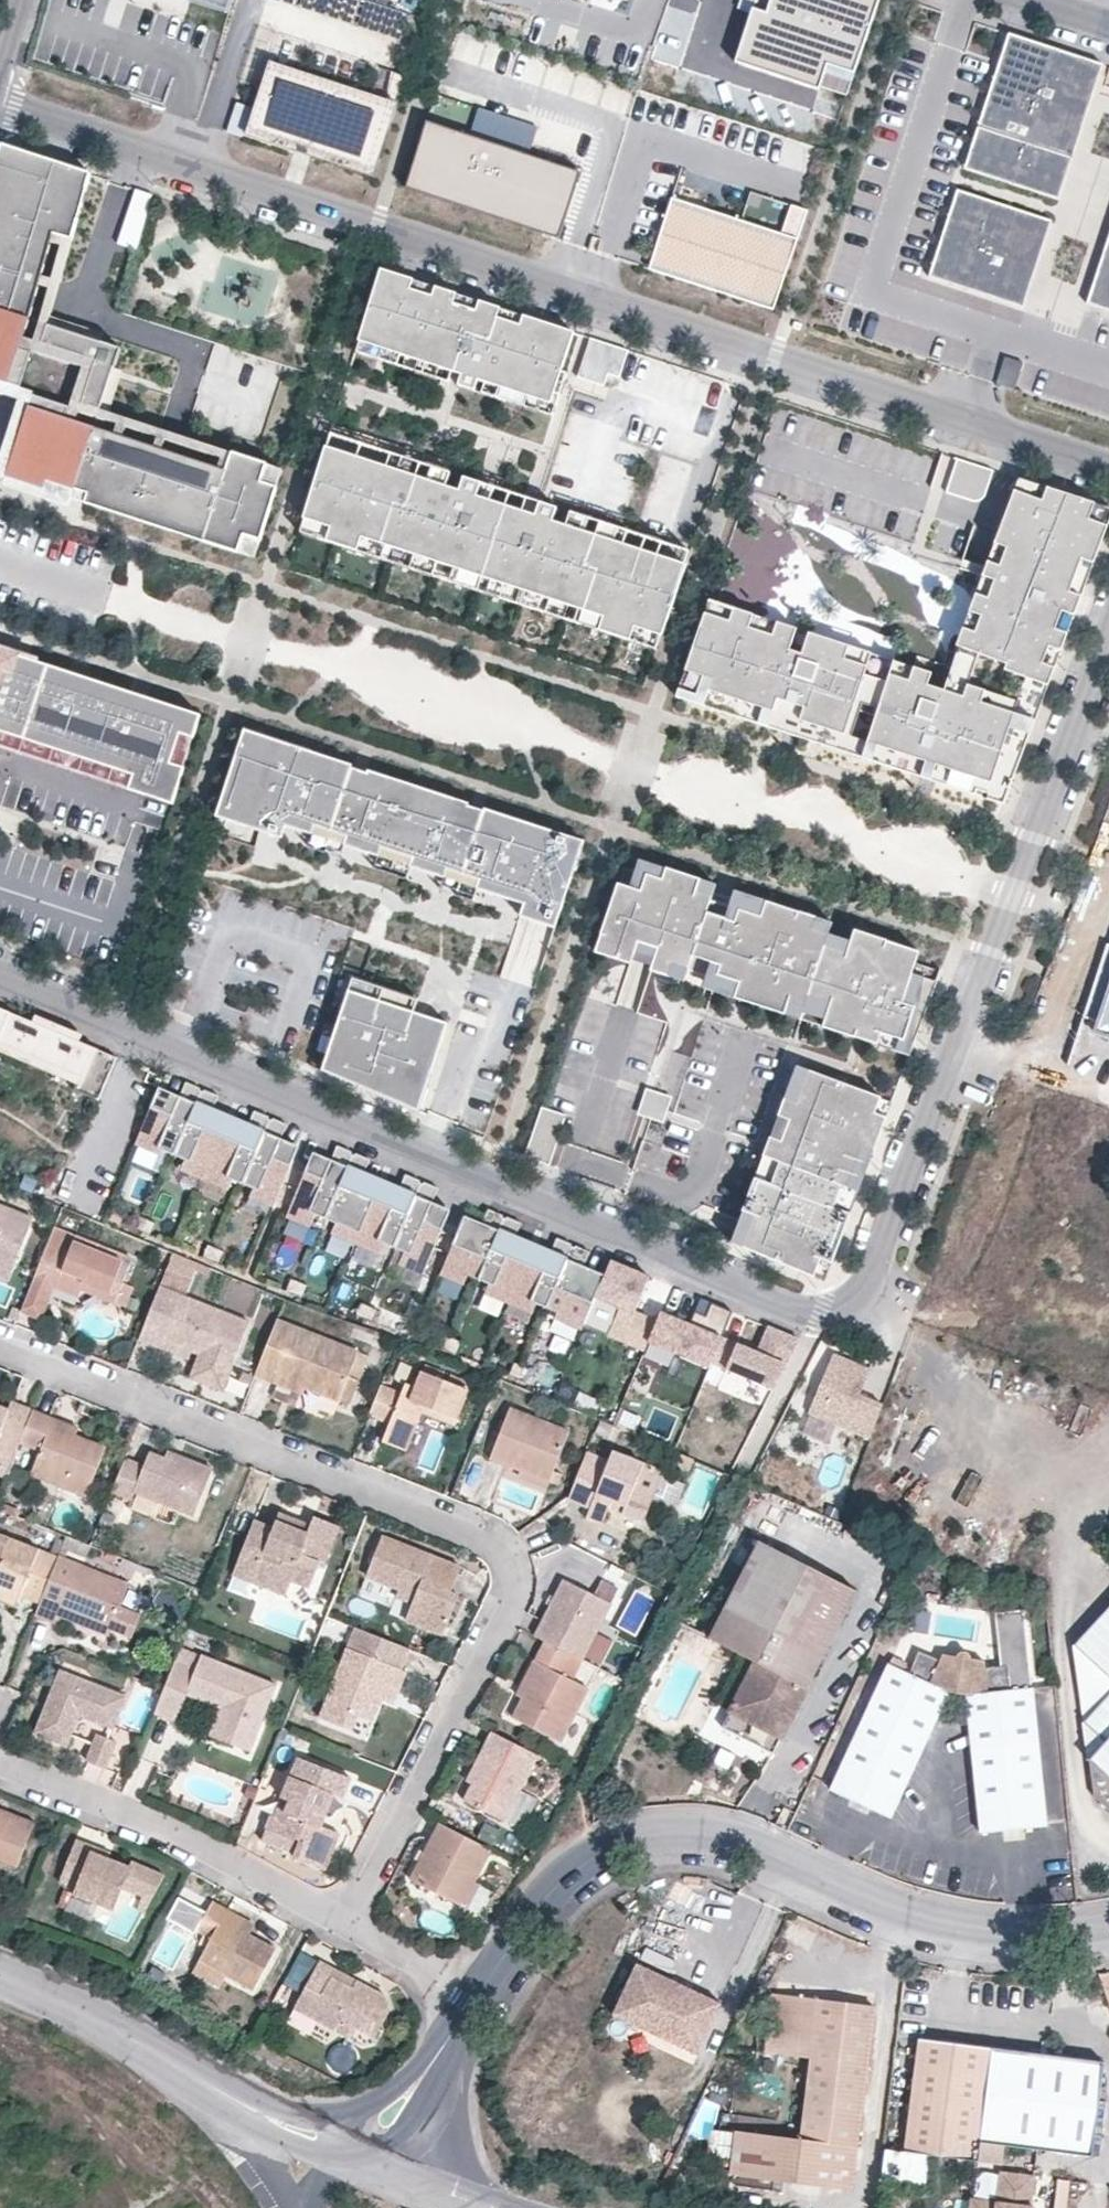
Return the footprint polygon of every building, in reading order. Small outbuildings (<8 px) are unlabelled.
[(227,18),(232,0),(173,0),(227,18)] [(300,8),(353,26),(361,0),(302,0),(300,8)] [(407,13),(366,0),(358,26),(399,40),(407,13)] [(735,63),(819,90),(820,87),(827,65),(854,74),(879,0),(756,0),(735,63)] [(1055,198),(1102,63),(1007,31),(994,71),(961,166),(1055,198)] [(310,46),(283,37),(275,64),(301,72),(310,46)] [(370,65),(316,48),(308,74),(361,91),(370,65)] [(847,96),(854,74),(827,65),(820,87),(847,96)] [(395,73),(381,69),(373,94),(387,99),(395,73)] [(390,106),(273,71),(253,134),(371,169),(390,106)] [(250,108),(237,104),(229,133),(242,137),(250,108)] [(469,133),(528,153),(537,125),(478,105),(469,133)] [(426,120),(405,186),(548,233),(570,166),(528,153),(469,133),(426,120)] [(89,336),(44,321),(46,313),(49,305),(31,298),(39,272),(58,278),(93,172),(3,142),(0,153),(0,380),(34,391),(6,475),(72,496),(75,490),(87,494),(85,501),(239,551),(244,535),(261,540),(278,486),(263,482),(269,463),(179,434),(173,453),(149,445),(155,426),(104,409),(96,406),(107,372),(80,363),(89,336)] [(570,166),(548,233),(558,236),(580,170),(570,166)] [(139,247),(154,192),(138,187),(120,241),(139,247)] [(1049,220),(952,188),(922,280),(1019,312),(1049,220)] [(742,218),(797,236),(806,209),(750,191),(742,218)] [(653,267),(774,307),(797,236),(742,218),(672,195),(653,253),(657,255),(653,267)] [(1087,301),(1108,309),(1108,234),(1087,301)] [(520,325),(498,318),(501,309),(479,302),(476,310),(453,303),(456,294),(435,287),(432,296),(410,289),(413,280),(381,269),(358,341),(382,349),(400,355),(406,356),(426,363),(440,368),(461,374),(458,385),(474,390),(478,380),(485,382),(500,387),(527,396),(551,404),(574,333),(523,316),(520,325)] [(49,305),(58,278),(39,272),(31,298),(49,305)] [(432,296),(435,287),(413,280),(410,289),(432,296)] [(479,302),(456,294),(453,303),(476,310),(479,302)] [(520,325),(523,316),(501,309),(498,318),(520,325)] [(99,331),(46,313),(44,321),(89,336),(96,338),(99,331)] [(619,378),(628,350),(590,338),(577,377),(604,386),(608,374),(619,378)] [(379,359),(382,349),(358,341),(355,352),(379,359)] [(102,361),(105,350),(96,347),(93,357),(102,361)] [(397,365),(400,355),(382,349),(379,359),(397,365)] [(426,363),(406,356),(402,366),(423,373),(426,363)] [(1014,390),(1022,363),(1004,356),(995,384),(1014,390)] [(437,377),(440,368),(426,363),(423,373),(437,377)] [(104,409),(117,367),(109,365),(107,372),(96,406),(104,409)] [(496,398),(500,387),(485,382),(481,393),(496,398)] [(527,396),(500,387),(496,398),(524,407),(527,396)] [(551,404),(527,396),(524,407),(554,416),(557,406),(551,404)] [(173,453),(179,434),(155,426),(149,445),(173,453)] [(389,469),(325,448),(303,520),(329,528),(325,541),(357,552),(361,539),(385,547),(414,556),(437,564),(449,567),(459,571),(482,578),(505,586),(526,593),(550,601),(569,607),(584,612),(603,618),(599,631),(630,642),(635,628),(661,637),(686,566),(623,546),(596,537),(585,533),(567,527),(553,523),(558,510),(540,504),(536,517),(478,498),(483,485),(465,480),(461,493),(429,482),(419,479),(389,469)] [(419,479),(423,466),(393,456),(389,469),(419,479)] [(980,492),(988,468),(952,457),(941,491),(965,499),(975,497),(980,492)] [(278,486),(284,468),(269,463),(263,482),(278,486)] [(448,489),(452,475),(434,469),(429,482),(448,489)] [(1036,501),(1042,486),(1014,477),(1009,492),(1036,501)] [(1094,503),(1042,486),(1036,501),(1009,492),(992,541),(1003,545),(996,563),(1021,572),(1018,584),(992,575),(987,592),(975,588),(969,606),(980,610),(975,626),(963,622),(957,640),(960,641),(978,647),(1009,658),(1006,669),(1027,677),(1048,684),(1055,666),(1043,662),(1049,646),(1061,650),(1068,632),(1056,628),(1062,611),(1058,610),(1066,589),(1070,591),(1081,560),(1093,564),(1107,527),(1088,520),(1094,503)] [(85,501),(87,494),(75,490),(72,496),(85,501)] [(1108,521),(1108,508),(1094,503),(1088,520),(1107,527),(1108,521)] [(585,533),(589,520),(571,514),(567,527),(585,533)] [(325,541),(329,528),(303,520),(298,533),(325,541)] [(623,546),(627,533),(600,524),(596,537),(623,546)] [(256,557),(261,540),(244,535),(239,551),(256,557)] [(385,547),(361,539),(357,552),(381,560),(385,547)] [(996,563),(1003,545),(992,541),(985,559),(996,563)] [(414,556),(385,547),(381,560),(409,569),(414,556)] [(433,577),(437,564),(414,556),(409,569),(433,577)] [(1081,595),(1093,564),(1081,560),(1070,591),(1081,595)] [(455,584),(459,571),(449,567),(445,581),(455,584)] [(478,591),(482,578),(459,571),(455,584),(478,591)] [(987,592),(992,575),(981,571),(975,588),(987,592)] [(501,599),(505,586),(482,578),(478,591),(501,599)] [(522,606),(526,593),(505,586),(501,599),(522,606)] [(1074,616),(1081,595),(1070,591),(1066,589),(1058,610),(1062,611),(1074,616)] [(545,614),(550,601),(526,593),(522,606),(545,614)] [(565,620),(569,607),(550,601),(545,614),(565,620)] [(729,623),(733,610),(708,602),(704,615),(729,623)] [(975,626),(980,610),(969,606),(963,622),(975,626)] [(852,712),(870,657),(847,649),(842,662),(830,658),(835,645),(807,636),(800,657),(788,653),(796,632),(776,625),(772,638),(748,630),(753,617),(733,610),(729,623),(704,615),(681,683),(706,692),(702,706),(721,712),(726,698),(760,709),(755,723),(778,731),(783,715),(800,721),(795,736),(813,742),(817,728),(844,736),(852,712)] [(1068,632),(1074,616),(1062,611),(1056,628),(1068,632)] [(599,631),(603,618),(584,612),(580,625),(599,631)] [(776,625),(753,617),(748,630),(772,638),(776,625)] [(661,637),(635,628),(630,642),(657,650),(661,637)] [(19,653),(22,646),(0,639),(0,647),(19,653)] [(963,689),(978,647),(960,641),(945,683),(963,689)] [(842,662),(847,649),(835,645),(830,658),(842,662)] [(1055,666),(1061,650),(1049,646),(1043,662),(1055,666)] [(2,710),(22,717),(25,706),(33,709),(47,668),(18,658),(19,653),(0,647),(0,715),(2,710)] [(202,713),(19,653),(18,658),(47,668),(116,690),(200,718),(202,713)] [(874,720),(892,665),(870,657),(852,712),(874,720)] [(907,684),(911,671),(892,665),(888,678),(907,684)] [(103,730),(116,690),(47,668),(33,709),(42,711),(38,722),(86,737),(89,726),(103,730)] [(1012,781),(1035,720),(1014,712),(1016,707),(963,689),(945,683),(941,696),(924,690),(929,677),(911,671),(907,684),(888,678),(874,720),(866,744),(883,749),(878,764),(914,775),(919,760),(935,765),(930,781),(987,799),(996,775),(1012,781)] [(941,696),(945,683),(929,677),(924,690),(941,696)] [(1035,720),(1048,684),(1027,677),(1014,712),(1035,720)] [(702,706),(706,692),(681,683),(676,697),(702,706)] [(174,802),(200,718),(116,690),(103,730),(100,741),(104,742),(93,777),(174,802)] [(760,709),(726,698),(721,712),(755,723),(760,709)] [(103,730),(89,726),(86,737),(38,722),(42,711),(33,709),(25,706),(22,717),(2,710),(0,715),(0,748),(93,777),(104,742),(100,741),(103,730)] [(795,736),(800,721),(783,715),(778,731),(795,736)] [(852,739),(844,736),(817,728),(813,742),(847,753),(852,739)] [(255,747),(259,734),(243,729),(239,742),(255,747)] [(351,768),(352,765),(259,734),(255,747),(239,742),(216,817),(262,832),(272,800),(286,804),(280,824),(282,825),(310,834),(313,825),(330,831),(351,768)] [(878,764),(883,749),(866,744),(852,739),(847,753),(878,764)] [(930,781),(935,765),(919,760),(914,775),(930,781)] [(342,845),(366,773),(351,768),(330,831),(324,852),(338,857),(342,845)] [(395,852),(417,786),(367,770),(366,773),(342,845),(377,856),(380,847),(395,852)] [(1003,804),(1012,781),(996,775),(987,799),(1003,804)] [(443,878),(467,806),(468,803),(417,786),(395,852),(411,858),(408,866),(443,878)] [(280,824),(286,804),(272,800),(262,832),(278,837),(282,825),(280,824)] [(461,874),(482,811),(467,806),(443,878),(439,890),(454,895),(461,874)] [(576,869),(562,864),(571,837),(483,808),(461,874),(476,879),(473,888),(516,902),(522,884),(536,888),(530,907),(560,917),(576,869)] [(324,852),(330,831),(313,825),(310,834),(306,846),(324,852)] [(576,869),(585,842),(571,837),(562,864),(576,869)] [(389,873),(395,852),(380,847),(377,856),(373,868),(389,873)] [(408,866),(411,858),(395,852),(389,873),(404,878),(408,866)] [(661,879),(665,868),(639,859),(635,871),(661,879)] [(842,953),(820,946),(824,933),(807,927),(811,916),(756,898),(751,915),(724,906),(706,900),(708,895),(691,889),(695,878),(665,868),(661,879),(635,871),(623,867),(594,952),(625,962),(627,957),(633,940),(655,947),(649,964),(647,969),(663,975),(667,963),(684,969),(712,978),(713,975),(735,982),(730,997),(779,1013),(783,1001),(800,1007),(803,996),(825,1003),(820,1019),(818,1025),(850,1036),(853,1024),(868,1029),(892,1037),(888,1048),(909,1055),(936,984),(912,976),(920,952),(849,928),(842,953)] [(473,888),(476,879),(461,874),(454,895),(469,900),(473,888)] [(708,895),(712,883),(695,878),(691,889),(708,895)] [(530,907),(536,888),(522,884),(516,902),(530,907)] [(751,915),(756,898),(730,889),(724,906),(751,915)] [(556,928),(560,917),(530,907),(526,919),(556,928)] [(824,933),(828,921),(811,916),(807,927),(824,933)] [(842,953),(846,940),(824,933),(820,946),(842,953)] [(649,964),(655,947),(633,940),(627,957),(649,964)] [(680,980),(684,969),(667,963),(663,975),(680,980)] [(730,997),(735,982),(713,975),(708,990),(730,997)] [(398,1060),(413,1017),(417,1005),(352,982),(322,1071),(419,1111),(426,1089),(413,1084),(419,1068),(398,1060)] [(181,1010),(185,998),(165,992),(161,1003),(181,1010)] [(820,1019),(825,1003),(803,996),(798,1012),(820,1019)] [(798,1012),(800,1007),(783,1001),(779,1013),(796,1018),(798,1012)] [(33,1023),(8,1012),(0,1031),(0,1053),(14,1059),(18,1072),(37,1080),(41,1070),(45,1062),(57,1033),(33,1023)] [(35,1016),(33,1023),(79,1042),(82,1036),(35,1016)] [(437,1057),(419,1051),(429,1023),(413,1017),(398,1060),(419,1068),(413,1084),(426,1089),(437,1057)] [(437,1057),(447,1029),(429,1023),(419,1051),(437,1057)] [(865,1041),(868,1029),(853,1024),(850,1036),(865,1041)] [(888,1048),(892,1037),(868,1029),(865,1041),(888,1048)] [(57,1033),(45,1062),(79,1076),(76,1084),(73,1091),(98,1102),(117,1058),(79,1042),(57,1033)] [(0,1053),(0,1075),(33,1089),(37,1080),(18,1072),(14,1059),(0,1053)] [(79,1076),(45,1062),(41,1070),(76,1084),(79,1076)] [(801,1086),(807,1070),(797,1066),(790,1082),(801,1086)] [(848,1188),(863,1148),(874,1152),(886,1118),(876,1114),(882,1098),(807,1070),(801,1086),(790,1082),(778,1116),(788,1120),(783,1133),(799,1139),(797,1145),(786,1141),(778,1162),(770,1185),(754,1179),(737,1226),(747,1230),(741,1247),(815,1278),(821,1260),(832,1264),(851,1213),(838,1208),(846,1187),(848,1188)] [(174,1156),(201,1091),(199,1090),(200,1088),(185,1082),(179,1097),(174,1108),(159,1102),(157,1109),(151,1106),(135,1144),(158,1154),(160,1150),(174,1156)] [(635,1111),(662,1120),(670,1093),(643,1084),(635,1111)] [(179,1097),(159,1089),(151,1106),(157,1109),(159,1102),(174,1108),(179,1097)] [(217,1134),(220,1127),(205,1121),(210,1110),(216,1095),(204,1090),(203,1092),(201,1091),(174,1156),(185,1161),(181,1171),(204,1180),(223,1136),(217,1134)] [(556,1140),(565,1116),(541,1107),(525,1156),(547,1167),(556,1140)] [(223,1136),(230,1119),(210,1110),(205,1121),(220,1127),(217,1134),(223,1136)] [(238,1195),(270,1120),(268,1119),(269,1117),(257,1112),(250,1127),(246,1138),(231,1132),(228,1138),(223,1136),(204,1180),(227,1190),(238,1195)] [(783,1133),(788,1120),(778,1116),(773,1129),(783,1133)] [(250,1127),(230,1119),(223,1136),(228,1138),(231,1132),(246,1138),(250,1127)] [(286,1162),(288,1156),(273,1150),(278,1139),(284,1124),(273,1119),(272,1121),(270,1120),(243,1185),(254,1189),(251,1196),(273,1206),(291,1165),(286,1162)] [(799,1139),(783,1133),(773,1129),(771,1136),(786,1141),(797,1145),(799,1139)] [(778,1162),(786,1141),(771,1136),(763,1156),(778,1162)] [(291,1165),(298,1147),(278,1139),(273,1150),(288,1156),(286,1162),(291,1165)] [(158,1154),(135,1144),(132,1153),(154,1163),(158,1154)] [(325,1221),(352,1155),(351,1154),(351,1152),(340,1147),(333,1162),(329,1173),(314,1167),(311,1173),(306,1171),(286,1217),(309,1226),(313,1216),(325,1221)] [(859,1191),(874,1152),(863,1148),(848,1188),(859,1191)] [(356,1243),(374,1199),(369,1197),(371,1191),(356,1185),(361,1174),(367,1158),(355,1154),(355,1155),(352,1155),(325,1221),(336,1226),(333,1233),(356,1243)] [(329,1173),(333,1162),(318,1156),(314,1166),(309,1164),(306,1171),(311,1173),(314,1167),(329,1173)] [(770,1185),(778,1162),(763,1156),(754,1179),(770,1185)] [(119,1194),(143,1201),(150,1177),(126,1170),(119,1194)] [(204,1180),(181,1171),(177,1180),(200,1190),(204,1180)] [(374,1199),(381,1182),(361,1174),(356,1185),(371,1191),(369,1197),(374,1199)] [(393,1250),(421,1183),(419,1183),(420,1181),(408,1176),(402,1190),(397,1201),(382,1195),(380,1201),(374,1199),(356,1243),(379,1252),(382,1245),(393,1250)] [(227,1190),(204,1180),(200,1190),(223,1199),(227,1190)] [(402,1190),(381,1182),(374,1199),(380,1201),(382,1195),(397,1201),(402,1190)] [(437,1226),(440,1220),(425,1213),(430,1202),(436,1187),(424,1182),(423,1184),(421,1183),(393,1250),(404,1255),(400,1264),(423,1274),(442,1228),(437,1226)] [(851,1213),(859,1191),(848,1188),(846,1187),(838,1208),(851,1213)] [(273,1206),(251,1196),(249,1199),(247,1206),(270,1215),(273,1206)] [(444,1208),(430,1202),(425,1213),(440,1220),(437,1226),(442,1228),(445,1221),(440,1219),(444,1208)] [(12,1272),(34,1218),(0,1205),(0,1268),(12,1272)] [(474,1288),(504,1218),(502,1217),(503,1215),(491,1210),(485,1225),(480,1236),(465,1230),(462,1236),(457,1234),(440,1274),(463,1283),(474,1288)] [(305,1235),(309,1226),(286,1217),(283,1226),(305,1235)] [(485,1225),(464,1217),(457,1234),(462,1236),(465,1230),(480,1236),(485,1225)] [(520,1260),(523,1254),(508,1248),(512,1237),(518,1222),(506,1217),(506,1219),(504,1218),(474,1288),(509,1302),(525,1263),(520,1260)] [(741,1247),(747,1230),(737,1226),(731,1240),(730,1242),(741,1247)] [(33,1278),(54,1287),(57,1279),(81,1289),(114,1303),(122,1285),(133,1258),(54,1227),(33,1278)] [(356,1243),(333,1233),(332,1236),(329,1242),(352,1252),(356,1243)] [(525,1263),(533,1245),(512,1237),(508,1248),(523,1254),(520,1260),(525,1263)] [(543,1317),(572,1247),(570,1246),(571,1244),(559,1239),(553,1254),(548,1265),(533,1259),(531,1265),(525,1263),(509,1302),(531,1312),(543,1317)] [(379,1252),(356,1243),(352,1252),(375,1261),(379,1252)] [(553,1254),(533,1245),(525,1263),(531,1265),(533,1259),(548,1265),(553,1254)] [(595,1296),(597,1293),(591,1290),(594,1284),(579,1278),(584,1267),(590,1252),(575,1246),(574,1248),(572,1247),(547,1306),(558,1311),(555,1318),(578,1327),(581,1329),(595,1296)] [(172,1256),(161,1282),(185,1292),(196,1266),(172,1256)] [(648,1342),(656,1321),(634,1311),(649,1277),(610,1260),(604,1275),(597,1293),(595,1296),(620,1307),(608,1335),(644,1351),(648,1342)] [(423,1274),(400,1264),(396,1274),(419,1283),(423,1274)] [(597,1293),(604,1275),(584,1267),(579,1278),(594,1284),(591,1290),(597,1293)] [(0,1268),(0,1279),(8,1282),(12,1272),(0,1268)] [(440,1274),(436,1283),(459,1293),(463,1283),(440,1274)] [(33,1278),(20,1311),(41,1320),(54,1287),(33,1278)] [(57,1279),(54,1287),(78,1297),(81,1289),(57,1279)] [(132,1289),(122,1285),(114,1303),(125,1307),(132,1289)] [(160,1286),(138,1340),(162,1349),(165,1340),(193,1351),(198,1353),(231,1367),(249,1322),(160,1286)] [(509,1302),(486,1293),(482,1302),(505,1312),(509,1302)] [(527,1321),(531,1312),(509,1302),(505,1312),(527,1321)] [(656,1321),(648,1342),(675,1353),(709,1368),(711,1362),(721,1338),(732,1312),(711,1303),(705,1316),(694,1311),(689,1323),(660,1311),(656,1321)] [(10,1318),(16,1321),(20,1311),(14,1308),(10,1318)] [(277,1318),(255,1375),(276,1384),(278,1378),(304,1388),(351,1405),(362,1381),(349,1376),(360,1350),(277,1318)] [(574,1337),(578,1327),(555,1318),(552,1327),(574,1337)] [(799,1340),(768,1327),(757,1353),(721,1338),(711,1362),(774,1389),(799,1340)] [(165,1340),(162,1349),(189,1359),(193,1351),(165,1340)] [(222,1390),(231,1367),(198,1353),(189,1377),(222,1390)] [(833,1354),(808,1413),(869,1438),(882,1405),(859,1395),(869,1370),(833,1354)] [(401,1394),(381,1385),(369,1415),(390,1423),(381,1441),(407,1449),(421,1411),(455,1425),(469,1389),(420,1370),(414,1386),(406,1383),(401,1394)] [(278,1378),(276,1384),(302,1395),(304,1388),(278,1378)] [(17,1450),(20,1442),(32,1410),(10,1401),(8,1409),(0,1406),(0,1443),(17,1450)] [(520,1469),(550,1481),(560,1485),(564,1475),(554,1472),(570,1431),(510,1407),(489,1457),(520,1469)] [(78,1428),(32,1410),(20,1442),(41,1451),(31,1474),(86,1497),(105,1446),(77,1436),(78,1428)] [(609,1460),(586,1451),(568,1498),(590,1508),(586,1516),(603,1523),(610,1507),(612,1500),(627,1506),(624,1513),(645,1521),(651,1505),(663,1474),(664,1471),(613,1450),(609,1460)] [(168,1451),(165,1457),(174,1461),(176,1454),(168,1451)] [(144,1466),(124,1458),(111,1492),(131,1500),(135,1491),(194,1516),(212,1468),(176,1454),(174,1461),(165,1457),(149,1452),(144,1466)] [(548,1488),(550,1481),(520,1469),(517,1476),(548,1488)] [(687,1483),(663,1474),(651,1505),(674,1515),(687,1483)] [(612,1500),(610,1507),(624,1513),(627,1506),(612,1500)] [(291,1527),(294,1519),(278,1512),(273,1527),(253,1520),(233,1574),(285,1595),(291,1579),(309,1587),(321,1561),(325,1563),(339,1525),(315,1515),(311,1525),(308,1534),(291,1527)] [(311,1525),(294,1519),(291,1527),(308,1534),(311,1525)] [(39,1604),(59,1555),(0,1532),(0,1588),(39,1604)] [(416,1593),(412,1603),(406,1619),(442,1633),(458,1593),(452,1590),(460,1567),(382,1536),(367,1575),(399,1587),(416,1593)] [(721,1725),(773,1752),(856,1590),(758,1540),(708,1636),(754,1661),(721,1725)] [(78,1564),(61,1607),(111,1628),(128,1584),(78,1564)] [(571,1654),(583,1660),(611,1602),(564,1579),(534,1635),(544,1640),(571,1654)] [(395,1597),(412,1603),(416,1593),(399,1587),(395,1597)] [(111,1628),(61,1607),(58,1615),(108,1636),(111,1628)] [(995,1612),(995,1618),(1024,1615),(1024,1609),(995,1612)] [(1075,1646),(1108,1678),(1108,1610),(1075,1646)] [(1010,1689),(1031,1687),(1024,1615),(995,1618),(1001,1672),(1007,1672),(1009,1689),(1010,1689)] [(393,1666),(401,1646),(356,1628),(320,1718),(345,1728),(351,1712),(360,1715),(373,1721),(381,1698),(393,1666)] [(561,1674),(571,1654),(544,1640),(534,1660),(543,1664),(524,1698),(513,1718),(561,1741),(588,1687),(561,1674)] [(889,1818),(946,1692),(966,1696),(966,1693),(1009,1689),(1007,1672),(1001,1672),(985,1672),(982,1662),(971,1660),(971,1655),(969,1652),(965,1651),(959,1658),(945,1656),(942,1663),(925,1660),(916,1664),(907,1673),(888,1665),(830,1791),(889,1818)] [(917,1652),(907,1673),(916,1664),(925,1660),(942,1663),(917,1652)] [(164,1689),(154,1713),(175,1722),(187,1694),(219,1708),(228,1711),(217,1738),(250,1751),(276,1683),(201,1653),(195,1669),(175,1661),(164,1689)] [(516,1694),(524,1698),(543,1664),(534,1660),(516,1694)] [(402,1669),(393,1666),(381,1698),(391,1702),(402,1669)] [(125,1696),(60,1671),(36,1732),(67,1746),(80,1715),(113,1728),(125,1696)] [(1045,1825),(1031,1687),(1010,1689),(1009,1689),(966,1693),(966,1696),(970,1729),(980,1833),(1045,1825)] [(1091,1758),(1093,1798),(1108,1813),(1108,1695),(1085,1722),(1107,1743),(1091,1758)] [(228,1711),(219,1708),(208,1735),(217,1738),(228,1711)] [(351,1712),(345,1728),(354,1731),(360,1715),(351,1712)] [(504,1820),(538,1755),(492,1731),(475,1764),(481,1767),(473,1783),(464,1800),(504,1820)] [(116,1741),(97,1733),(86,1761),(106,1768),(116,1741)] [(300,1840),(295,1853),(294,1856),(325,1868),(339,1832),(322,1826),(333,1794),(343,1797),(350,1776),(296,1755),(281,1796),(289,1799),(282,1818),(274,1815),(271,1814),(266,1826),(300,1840)] [(466,1780),(473,1783),(481,1767),(475,1764),(466,1780)] [(522,1821),(534,1795),(520,1789),(508,1814),(522,1821)] [(289,1799),(281,1796),(274,1815),(282,1818),(289,1799)] [(18,1866),(35,1822),(0,1809),(0,1858),(18,1866)] [(475,1880),(492,1849),(439,1823),(410,1878),(461,1904),(475,1880)] [(260,1840),(295,1853),(300,1840),(266,1826),(260,1840)] [(138,1907),(146,1911),(165,1873),(134,1860),(131,1866),(108,1857),(90,1850),(92,1845),(76,1838),(59,1881),(75,1888),(72,1892),(114,1909),(122,1889),(143,1896),(138,1907)] [(90,1850),(108,1857),(110,1852),(92,1845),(90,1850)] [(481,1883),(475,1880),(461,1904),(469,1908),(481,1883)] [(223,1919),(228,1908),(212,1900),(196,1929),(211,1938),(199,1958),(226,1974),(254,1989),(276,1948),(250,1933),(223,1919)] [(256,1923),(228,1908),(223,1919),(250,1933),(256,1923)] [(340,2019),(358,2029),(375,2038),(391,2009),(386,1993),(359,1978),(354,1986),(333,1974),(338,1966),(322,1957),(294,2008),(334,2030),(340,2019)] [(226,1974),(199,1958),(192,1972),(219,1987),(226,1974)] [(610,2015),(695,2054),(721,2002),(636,1962),(610,2015)] [(354,1986),(359,1978),(338,1966),(333,1974),(354,1986)] [(853,2186),(875,2005),(773,1992),(766,2050),(811,2055),(802,2137),(737,2129),(732,2172),(853,2186)] [(353,2039),(358,2029),(340,2019),(334,2030),(353,2039)] [(919,2039),(905,2153),(957,2159),(976,2161),(978,2142),(1091,2155),(1101,2062),(919,2039)] [(905,2153),(883,2150),(879,2177),(954,2186),(956,2168),(957,2159),(905,2153)] [(957,2159),(956,2168),(975,2170),(976,2161),(957,2159)] [(972,2203),(971,2207),(1034,2207),(1034,2204),(1029,2203),(1033,2174),(999,2170),(995,2198),(1004,2199),(1003,2207),(972,2203)] [(1056,2177),(1052,2207),(1065,2207),(1069,2179),(1056,2177)] [(973,2196),(972,2203),(1003,2207),(1004,2199),(995,2198),(973,2196)]
